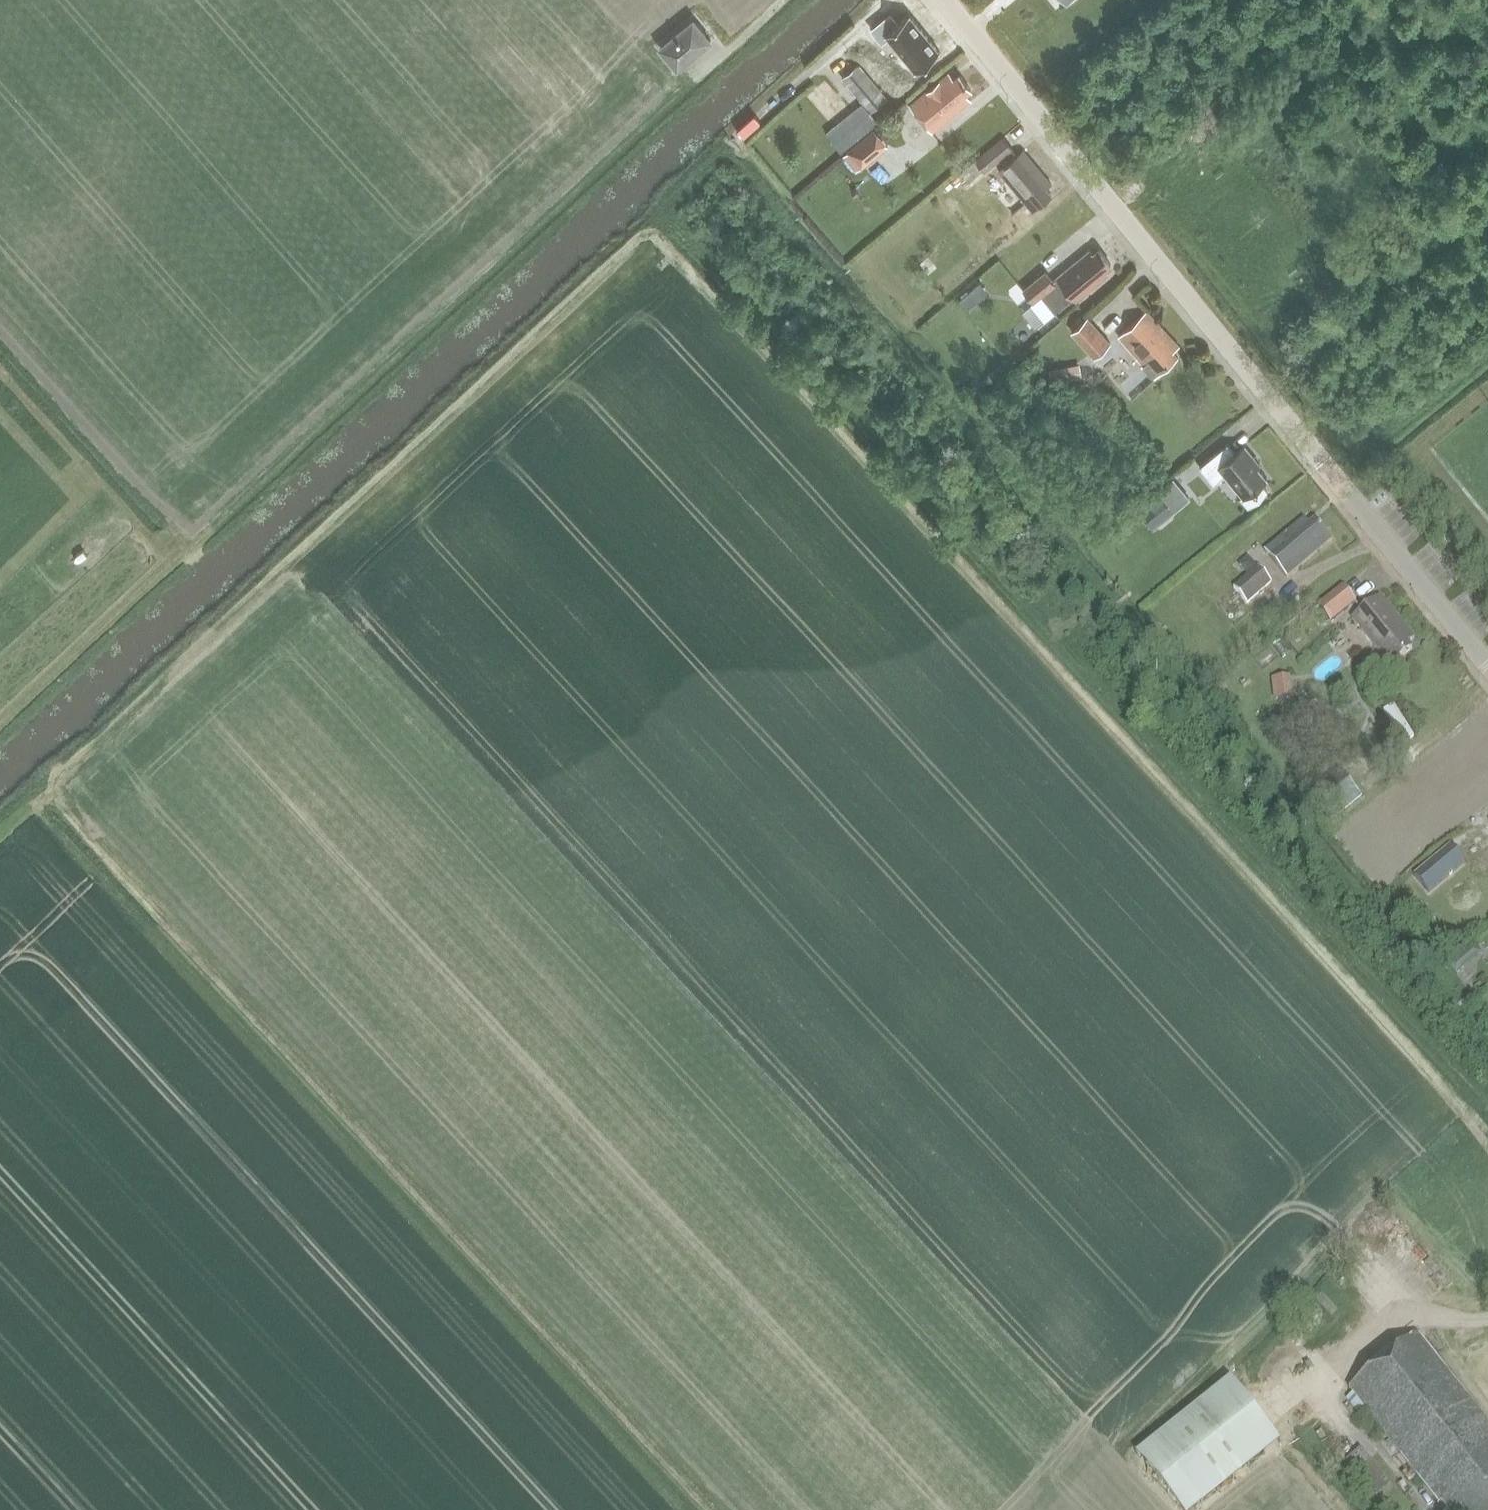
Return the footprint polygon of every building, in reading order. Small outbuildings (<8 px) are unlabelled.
[(897,26),(889,17),(871,32),(881,44),(887,39),(915,73),(939,54),(908,17),(897,26)] [(712,42),(694,19),(661,46),(679,69),(712,42)] [(879,89),(859,65),(858,64),(856,65),(850,71),(841,78),(863,103),(871,112),(887,98),(879,89)] [(966,94),(971,90),(960,75),(954,80),(949,74),(911,105),(933,132),(971,100),(966,94)] [(841,152),(878,122),(862,103),(826,133),(841,152)] [(1014,149),(1012,146),(1004,137),(977,161),(987,172),(1014,149)] [(842,157),(855,172),(872,157),(859,142),(842,157)] [(1046,189),(1052,184),(1023,150),(999,171),(1033,211),(1052,195),(1046,189)] [(1056,313),(1075,298),(1077,300),(1109,274),(1105,269),(1111,264),(1100,251),(1094,255),(1090,251),(1053,281),(1045,272),(1024,290),(1035,304),(1042,298),(1054,311),(1041,322),(1049,331),(1062,320),(1056,313)] [(967,295),(959,301),(967,311),(975,305),(967,295)] [(1042,298),(1035,304),(1032,307),(1043,320),(1054,311),(1042,298)] [(1173,352),(1179,347),(1146,311),(1118,337),(1155,378),(1178,358),(1173,352)] [(1088,318),(1072,333),(1095,358),(1112,343),(1088,318)] [(1051,370),(1053,382),(1083,377),(1081,364),(1051,370)] [(1247,495),(1261,484),(1267,479),(1251,458),(1253,456),(1245,446),(1236,453),(1228,444),(1200,467),(1214,484),(1228,473),(1247,495)] [(1261,484),(1247,495),(1243,498),(1249,505),(1260,501),(1267,491),(1261,484)] [(1159,491),(1158,491),(1166,501),(1175,512),(1179,508),(1181,506),(1165,486),(1159,491)] [(1140,512),(1155,530),(1176,513),(1161,496),(1140,512)] [(1287,577),(1332,540),(1315,520),(1309,524),(1304,518),(1265,551),(1287,577)] [(1239,566),(1247,575),(1257,567),(1249,558),(1239,566)] [(1236,628),(1255,611),(1249,604),(1272,584),(1258,568),(1216,604),(1236,628)] [(1343,584),(1313,608),(1325,624),(1356,600),(1343,584)] [(1407,643),(1414,637),(1380,596),(1353,618),(1386,659),(1392,655),(1396,661),(1412,648),(1407,643)] [(1275,676),(1276,696),(1295,695),(1294,674),(1275,676)] [(1345,771),(1314,796),(1332,820),(1364,795),(1345,771)] [(1449,843),(1412,875),(1428,894),(1466,862),(1449,843)] [(1453,962),(1449,966),(1456,975),(1461,971),(1453,962)] [(1412,1468),(1439,1503),(1441,1501),(1448,1509),(1487,1509),(1487,1423),(1418,1334),(1349,1388),(1353,1393),(1346,1398),(1375,1435),(1382,1430),(1412,1468)] [(1134,1459),(1175,1509),(1201,1509),(1278,1448),(1227,1384),(1134,1459)] [(1391,1485),(1361,1448),(1346,1460),(1377,1497),(1391,1485)]
